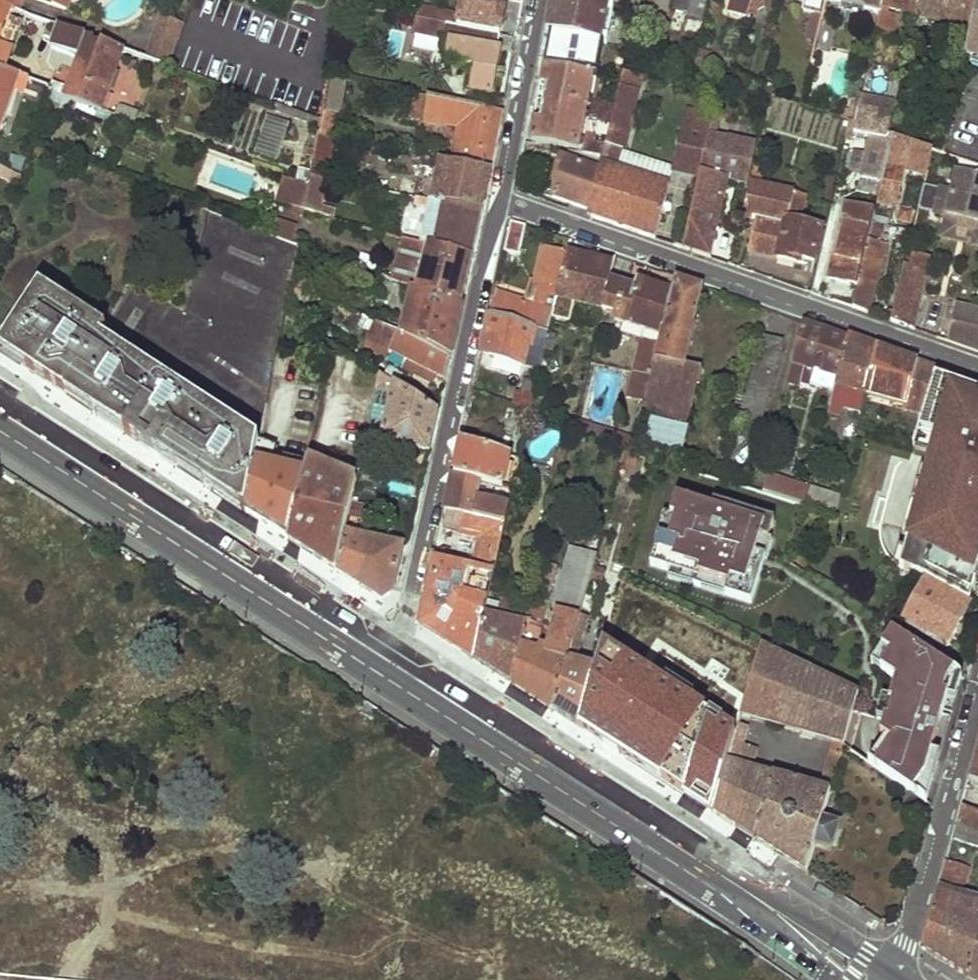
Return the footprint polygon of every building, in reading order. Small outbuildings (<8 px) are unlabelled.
[(12,8),(21,11),(24,0),(0,0),(0,3),(12,8)] [(345,6),(357,9),(358,0),(346,0),(345,6)] [(460,16),(439,11),(437,24),(467,30),(499,37),(502,17),(495,16),(498,0),(471,0),(469,10),(462,9),(460,16)] [(546,35),(551,36),(604,47),(606,47),(615,0),(553,0),(546,35)] [(691,0),(676,0),(673,11),(689,14),(691,0)] [(689,14),(688,17),(702,20),(707,0),(691,0),(689,14)] [(728,14),(746,19),(751,0),(732,0),(728,14)] [(805,2),(803,12),(808,13),(807,17),(809,18),(822,21),(826,3),(827,0),(796,0),(805,2)] [(826,3),(881,16),(884,0),(827,0),(826,3)] [(875,39),(889,42),(894,19),(885,17),(888,10),(916,17),(920,0),(884,0),(881,16),(875,39)] [(916,17),(916,19),(949,26),(947,36),(969,42),(977,3),(977,0),(920,0),(916,17)] [(12,8),(0,3),(0,42),(12,8)] [(969,42),(965,62),(977,67),(977,3),(969,42)] [(421,7),(418,21),(437,24),(439,11),(421,7)] [(0,42),(0,55),(10,58),(26,13),(21,11),(12,8),(0,42)] [(162,15),(146,58),(173,68),(188,25),(162,15)] [(809,18),(804,42),(816,45),(822,21),(809,18)] [(83,59),(67,99),(102,111),(125,50),(52,22),(48,35),(54,39),(52,49),(83,59)] [(449,54),(446,69),(470,73),(467,92),(491,97),(499,53),(496,52),(499,37),(467,30),(465,46),(442,42),(440,52),(449,54)] [(412,36),(411,49),(436,51),(437,38),(412,36)] [(551,36),(546,66),(597,77),(598,77),(604,47),(551,36)] [(649,54),(662,59),(666,44),(653,41),(649,54)] [(7,72),(11,59),(10,58),(0,55),(0,69),(7,72)] [(546,66),(532,140),(583,151),(590,117),(583,116),(585,106),(590,107),(597,77),(546,66)] [(5,128),(24,78),(7,72),(0,69),(0,126),(5,128)] [(599,172),(589,213),(589,217),(656,241),(668,187),(614,172),(620,150),(640,77),(622,73),(621,82),(599,172)] [(331,77),(323,123),(320,139),(334,142),(345,80),(331,77)] [(457,130),(450,165),(490,173),(503,114),(411,94),(406,120),(457,130)] [(874,140),(868,165),(887,171),(894,140),(888,138),(893,116),(858,109),(852,135),(874,140)] [(683,112),(677,144),(706,151),(709,138),(714,119),(683,112)] [(254,155),(279,161),(287,120),(262,115),(254,155)] [(701,175),(683,251),(711,260),(728,184),(745,189),(757,148),(730,141),(729,144),(709,138),(706,151),(701,175)] [(320,139),(312,178),(324,181),(328,182),(334,142),(320,139)] [(894,140),(887,171),(883,186),(897,190),(903,169),(927,175),(932,153),(894,140)] [(760,141),(750,186),(763,189),(773,144),(760,141)] [(706,151),(677,144),(672,165),(672,168),(701,175),(706,151)] [(620,150),(614,172),(668,187),(672,168),(672,165),(620,150)] [(440,172),(434,203),(481,213),(490,173),(450,165),(424,159),(422,169),(440,172)] [(561,159),(548,200),(589,213),(599,172),(561,159)] [(868,165),(864,181),(883,186),(887,171),(868,165)] [(5,169),(1,179),(20,185),(23,178),(5,169)] [(948,195),(977,205),(977,181),(955,174),(948,195)] [(284,177),(279,203),(306,211),(311,187),(284,177)] [(311,187),(306,211),(327,217),(328,210),(318,208),(324,181),(312,178),(311,187)] [(754,222),(747,253),(812,269),(820,230),(803,226),(786,222),(792,195),(763,189),(750,186),(742,220),(754,222)] [(792,195),(786,222),(803,226),(809,199),(792,195)] [(429,202),(421,244),(471,259),(481,213),(434,203),(429,202)] [(847,206),(843,224),(872,231),(876,215),(847,206)] [(899,211),(897,223),(909,226),(911,214),(899,211)] [(206,487),(247,513),(257,463),(262,442),(283,338),(287,315),(294,282),(295,277),(297,266),(302,246),(273,235),(222,215),(199,321),(147,290),(117,337),(50,294),(35,319),(25,321),(21,327),(23,340),(20,343),(24,361),(33,367),(30,374),(89,411),(206,487)] [(843,224),(828,282),(857,290),(872,231),(843,224)] [(511,226),(505,255),(520,258),(527,230),(511,226)] [(872,231),(857,290),(852,311),(868,316),(885,248),(879,246),(882,234),(872,231)] [(425,255),(416,289),(460,307),(471,259),(421,244),(411,242),(409,250),(425,255)] [(302,246),(297,266),(307,268),(313,270),(317,251),(302,246)] [(539,288),(534,307),(528,305),(496,295),(491,316),(537,332),(549,336),(549,335),(555,311),(557,302),(567,255),(542,250),(533,286),(539,288)] [(567,255),(557,302),(603,313),(611,284),(615,266),(567,255)] [(297,266),(295,277),(305,280),(307,268),(297,266)] [(904,270),(891,324),(912,332),(925,275),(904,270)] [(295,277),(294,282),(303,287),(305,280),(295,277)] [(385,278),(383,287),(390,290),(393,281),(388,279),(385,278)] [(675,280),(672,294),(655,360),(685,368),(704,290),(675,280)] [(611,284),(603,313),(617,316),(615,323),(624,325),(621,336),(642,343),(629,399),(645,403),(655,360),(672,294),(638,283),(636,291),(611,284)] [(533,286),(528,305),(534,307),(539,288),(533,286)] [(416,289),(403,337),(449,360),(460,307),(416,289)] [(948,345),(963,350),(977,356),(977,315),(956,310),(948,345)] [(559,337),(564,313),(555,311),(549,335),(559,337)] [(491,316),(481,358),(525,368),(530,349),(533,350),(537,332),(491,316)] [(389,352),(444,381),(449,360),(403,337),(375,323),(369,336),(380,342),(378,346),(389,351),(389,352)] [(803,325),(789,382),(803,385),(807,371),(838,379),(848,340),(803,325)] [(559,337),(549,335),(549,336),(545,351),(568,357),(571,340),(559,337)] [(761,338),(748,390),(770,395),(783,345),(761,338)] [(848,340),(838,379),(829,418),(842,421),(845,408),(848,393),(865,396),(866,391),(877,350),(848,340)] [(877,350),(866,391),(906,401),(904,411),(924,416),(936,379),(938,372),(877,350)] [(645,403),(642,415),(688,426),(701,372),(685,368),(655,360),(645,403)] [(390,395),(380,441),(428,455),(437,414),(380,376),(377,392),(390,395)] [(936,379),(924,416),(915,447),(942,455),(936,476),(930,474),(921,506),(918,505),(904,554),(907,554),(901,573),(913,577),(927,584),(957,600),(968,606),(975,584),(977,585),(977,393),(936,379)] [(748,390),(742,416),(763,422),(770,395),(748,390)] [(865,396),(848,393),(845,408),(861,413),(865,396)] [(522,396),(517,418),(529,422),(534,398),(522,396)] [(262,442),(257,463),(274,467),(278,448),(262,442)] [(512,458),(462,442),(454,478),(483,485),(503,491),(512,458)] [(257,463),(247,513),(289,540),(304,475),(274,467),(257,463)] [(344,477),(357,479),(360,466),(347,463),(344,477)] [(304,475),(289,540),(337,571),(345,533),(354,492),(306,467),(304,475)] [(765,477),(760,494),(801,507),(802,507),(808,489),(765,477)] [(479,500),(483,485),(454,478),(446,512),(465,516),(504,525),(509,507),(479,500)] [(841,493),(813,486),(809,502),(816,504),(815,511),(823,514),(835,518),(841,493)] [(503,491),(502,497),(511,499),(512,493),(503,491)] [(669,579),(751,604),(770,542),(768,541),(774,522),(729,508),(727,515),(676,499),(670,518),(675,520),(668,541),(659,538),(650,567),(670,573),(669,579)] [(504,525),(465,516),(461,534),(479,538),(486,540),(479,572),(493,576),(504,525)] [(345,533),(337,571),(384,602),(391,597),(401,548),(345,533)] [(479,572),(486,540),(479,538),(473,564),(456,560),(454,567),(479,572)] [(571,549),(561,590),(585,595),(590,574),(593,566),(595,557),(571,549)] [(434,562),(420,626),(473,659),(483,616),(493,576),(479,572),(454,567),(434,562)] [(537,564),(533,584),(549,587),(554,569),(537,564)] [(593,566),(590,574),(602,578),(604,569),(593,566)] [(533,584),(529,601),(545,606),(549,587),(533,584)] [(927,584),(905,627),(946,650),(968,606),(957,600),(927,584)] [(561,590),(555,612),(563,613),(578,617),(584,597),(585,595),(561,590)] [(578,617),(552,710),(580,728),(596,668),(577,662),(589,617),(587,616),(591,599),(584,597),(578,617)] [(529,601),(524,622),(540,626),(545,606),(529,601)] [(523,627),(509,683),(552,710),(578,617),(563,613),(557,636),(554,635),(549,655),(538,652),(543,632),(523,627)] [(875,613),(871,619),(881,626),(884,619),(875,613)] [(483,616),(473,659),(509,683),(523,627),(483,616)] [(884,619),(881,626),(885,629),(890,619),(886,616),(884,619)] [(871,665),(896,681),(890,703),(893,704),(889,722),(886,721),(881,742),(886,743),(865,763),(926,804),(939,757),(931,755),(953,673),(892,633),(871,665)] [(737,726),(605,643),(596,668),(580,728),(712,813),(737,726)] [(737,726),(712,813),(807,874),(816,843),(833,848),(838,825),(822,820),(830,792),(751,769),(756,750),(742,746),(750,719),(833,742),(823,779),(832,783),(859,693),(760,646),(737,726)] [(969,781),(977,784),(977,750),(969,781)] [(953,841),(977,848),(977,813),(962,807),(953,841)] [(946,864),(938,890),(959,895),(962,887),(967,888),(972,870),(946,864)] [(922,949),(967,977),(977,938),(977,910),(968,907),(966,913),(934,905),(922,949)] [(967,977),(972,979),(977,979),(977,938),(967,977)]
